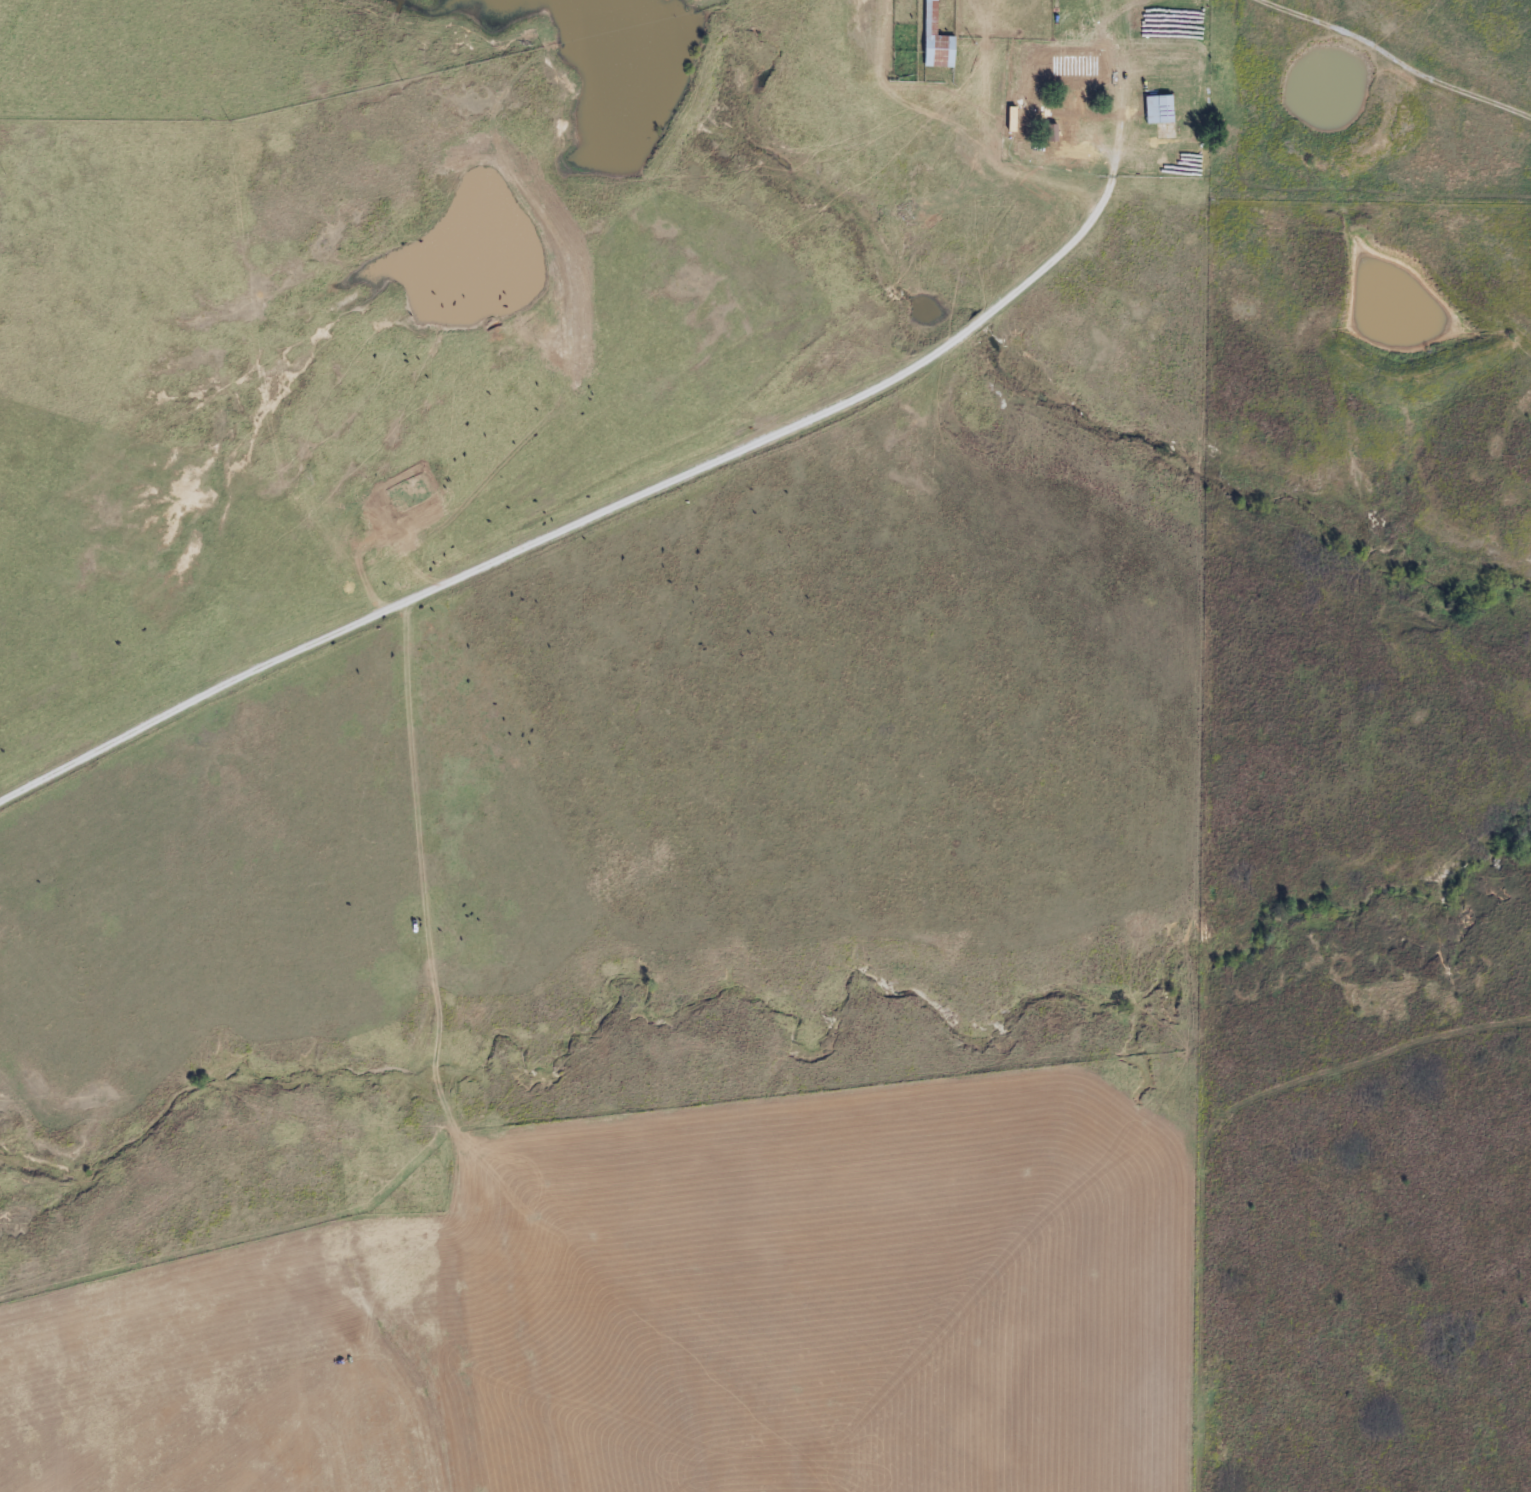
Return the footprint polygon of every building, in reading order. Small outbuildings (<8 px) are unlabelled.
[(921,67),(952,68),(952,35),(935,35),(935,0),(921,0),(921,67)] [(1145,96),(1145,124),(1171,124),(1171,96),(1145,96)]
